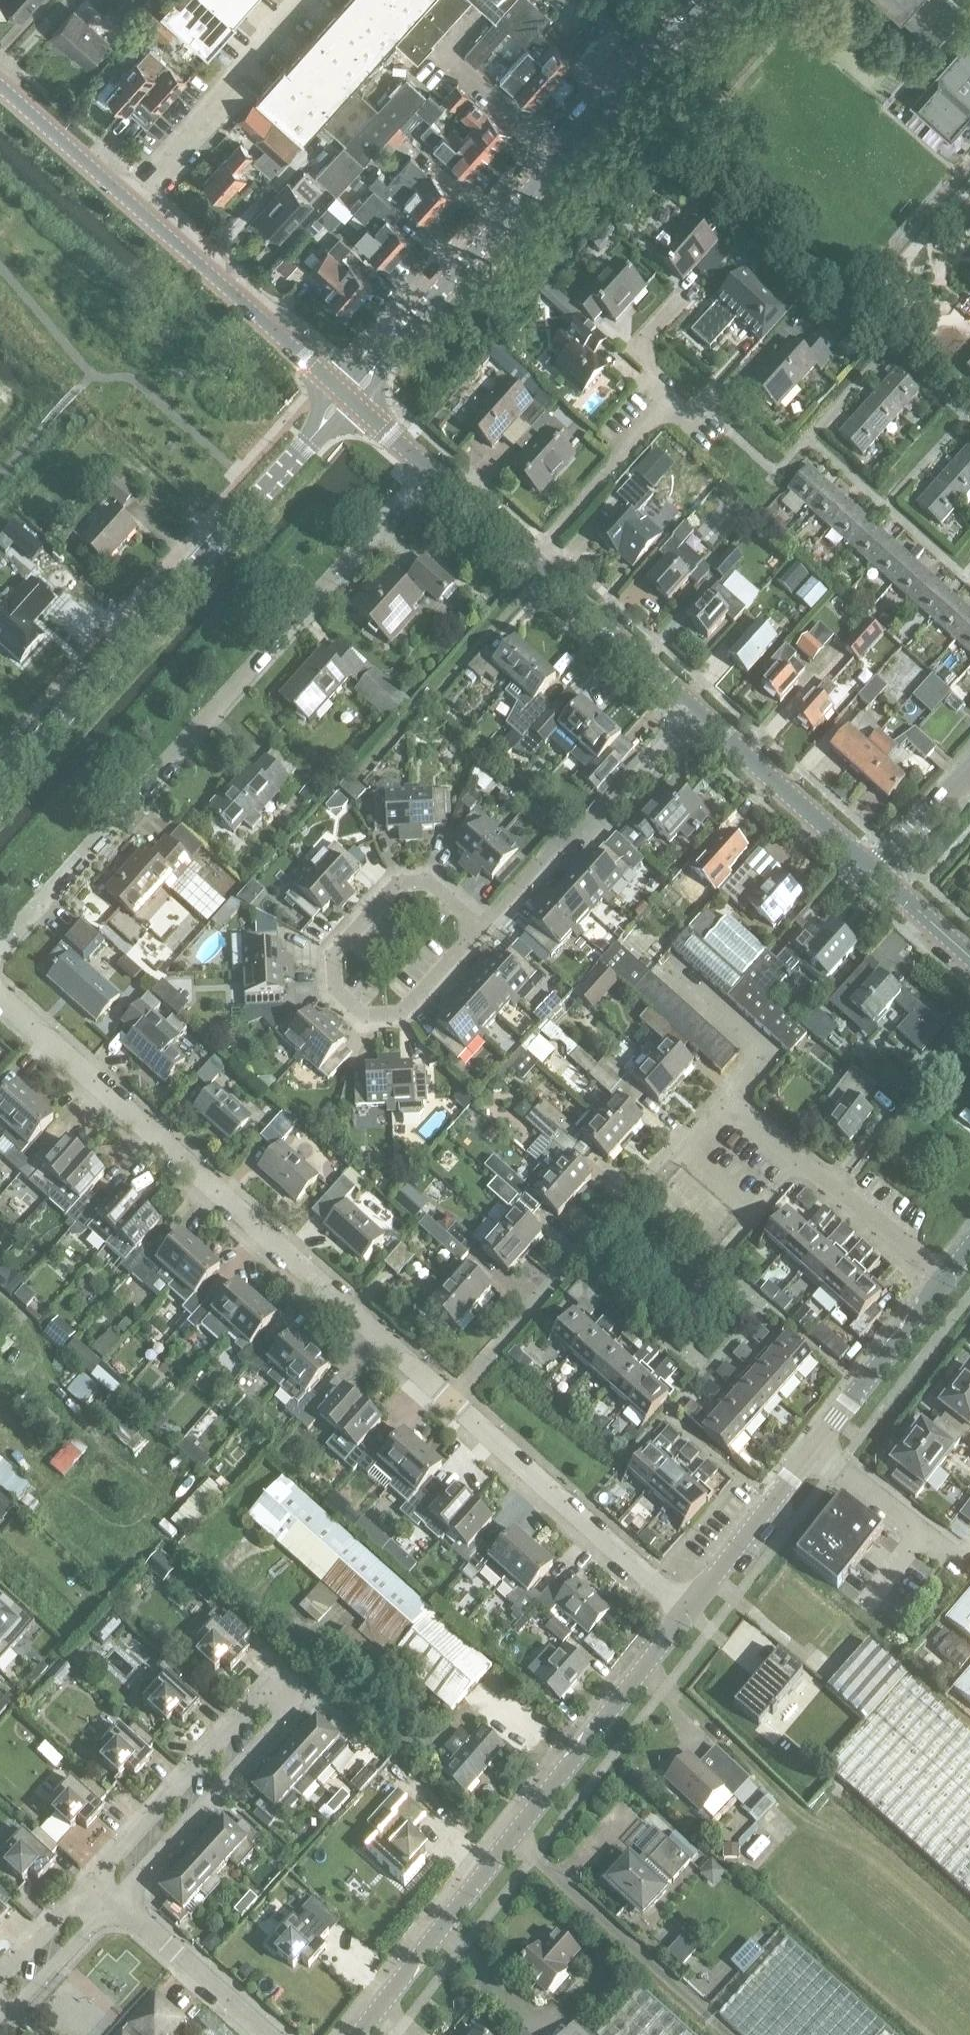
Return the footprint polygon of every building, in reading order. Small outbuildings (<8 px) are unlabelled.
[(23,18),(39,0),(3,0),(23,18)] [(142,20),(161,0),(147,0),(135,13),(142,20)] [(162,8),(210,51),(211,51),(210,50),(237,20),(237,21),(238,20),(236,18),(252,0),(169,0),(162,8)] [(433,0),(350,0),(257,104),(274,119),(300,143),(301,144),(433,0)] [(475,0),(435,0),(398,42),(397,43),(402,47),(420,63),(437,45),(435,44),(475,0)] [(497,17),(513,0),(478,0),(497,17)] [(539,3),(536,0),(513,0),(497,17),(527,44),(520,53),(554,83),(562,75),(574,61),(539,29),(550,17),(552,15),(539,3)] [(902,16),(903,15),(935,44),(967,8),(958,0),(884,0),(902,16)] [(108,40),(74,10),(53,34),(87,64),(108,40)] [(463,53),(472,61),(485,46),(476,38),(463,53)] [(969,41),(913,103),(951,137),(969,115),(969,41)] [(130,107),(148,123),(152,118),(186,81),(150,48),(143,56),(142,56),(129,72),(128,71),(115,85),(110,81),(99,93),(99,98),(107,105),(112,105),(115,102),(127,111),(130,107)] [(554,83),(520,53),(516,57),(517,58),(503,73),(514,83),(511,86),(534,106),(554,83)] [(409,78),(366,125),(346,146),(365,164),(388,138),(398,128),(414,110),(432,91),(431,90),(426,95),(409,78)] [(445,98),(476,126),(498,145),(511,132),(458,84),(445,98)] [(476,126),(468,134),(466,137),(455,127),(447,135),(431,120),(445,104),(432,91),(414,110),(422,117),(424,115),(430,121),(429,123),(452,144),(454,141),(459,145),(461,143),(482,163),(498,145),(476,126)] [(398,128),(405,134),(417,121),(418,122),(422,117),(414,110),(398,128)] [(274,119),(259,136),(258,137),(284,161),(300,143),(274,119)] [(452,144),(429,123),(420,132),(470,177),(482,163),(461,143),(459,145),(454,141),(452,144)] [(398,128),(388,138),(396,145),(405,134),(398,128)] [(240,171),(254,156),(242,145),(228,160),(227,159),(205,183),(224,200),(246,176),(240,171)] [(346,146),(317,177),(338,196),(349,184),(355,178),(358,174),(357,172),(365,164),(346,146)] [(400,171),(401,172),(442,208),(454,195),(411,158),(400,171)] [(442,208),(401,172),(390,184),(380,175),(371,186),(374,188),(379,192),(394,206),(402,198),(430,222),(442,208)] [(363,185),(355,178),(349,184),(357,191),(363,185)] [(312,202),(289,181),(256,217),(267,226),(265,228),(268,230),(269,228),(279,238),(312,202)] [(400,211),(394,206),(379,192),(374,188),(356,208),(361,212),(364,215),(371,221),(369,223),(402,252),(404,250),(413,240),(391,222),(400,211)] [(333,196),(325,189),(302,215),(309,222),(333,196)] [(318,215),(331,227),(342,216),(328,204),(318,215)] [(692,222),(660,258),(684,279),(700,262),(706,267),(700,273),(709,281),(714,275),(731,257),(692,222)] [(402,252),(369,223),(357,237),(390,266),(402,252)] [(374,284),(350,264),(347,267),(341,261),(342,259),(353,248),(339,236),(330,248),(340,258),(333,266),(341,274),(339,276),(362,297),(374,284)] [(340,258),(330,248),(319,260),(310,271),(328,286),(325,290),(350,312),(362,298),(362,297),(339,276),(341,274),(333,266),(340,258)] [(290,271),(299,259),(288,251),(279,264),(290,271)] [(584,289),(572,303),(594,323),(604,312),(611,319),(627,301),(631,305),(645,290),(616,264),(589,293),(584,289)] [(762,340),(787,312),(777,303),(779,301),(745,270),(718,300),(720,302),(693,331),(711,347),(737,318),(762,340)] [(566,297),(573,290),(567,284),(560,291),(566,297)] [(578,318),(555,343),(568,355),(556,368),(583,392),(606,367),(593,355),(590,352),(601,339),(578,318)] [(751,383),(773,403),(777,407),(816,364),(821,368),(833,356),(814,339),(804,350),(791,338),(751,383)] [(909,404),(921,391),(896,369),(885,382),(877,391),(901,413),(909,404)] [(527,427),(544,409),(545,407),(549,410),(557,401),(541,387),(533,396),(536,399),(534,400),(533,402),(506,378),(484,403),(466,422),(493,446),(518,419),(527,427)] [(901,413),(877,391),(858,411),(883,433),(901,413)] [(858,411),(840,432),(864,454),(883,433),(858,411)] [(541,490),(572,456),(555,441),(565,431),(546,414),(526,435),(537,445),(517,468),(541,490)] [(671,439),(664,433),(659,439),(665,445),(671,439)] [(962,452),(954,461),(969,475),(969,443),(962,452)] [(969,492),(969,475),(954,461),(951,464),(940,477),(935,481),(960,503),(964,499),(969,492)] [(886,468),(880,462),(873,471),(879,476),(886,468)] [(788,490),(809,509),(832,484),(810,465),(788,490)] [(134,495),(108,474),(99,483),(125,505),(134,495)] [(633,566),(661,534),(667,528),(663,524),(657,531),(646,521),(641,527),(633,520),(654,497),(633,477),(617,496),(628,506),(623,511),(621,510),(599,536),(633,566)] [(920,492),(914,499),(917,502),(941,524),(960,503),(935,481),(923,495),(920,492)] [(852,503),(832,484),(809,509),(830,528),(852,503)] [(873,522),(852,503),(830,528),(851,547),(873,522)] [(106,562),(136,528),(111,507),(82,540),(106,562)] [(894,541),(873,522),(851,547),(872,565),(894,541)] [(65,542),(73,532),(65,524),(56,534),(65,542)] [(668,602),(689,578),(697,585),(710,570),(703,563),(696,571),(677,554),(694,534),(683,524),(672,537),(673,538),(659,554),(667,561),(647,583),(668,602)] [(893,584),(915,560),(916,561),(924,552),(918,547),(910,555),(894,541),(872,565),(889,581),(893,584)] [(744,560),(731,548),(712,569),(725,581),(744,560)] [(377,588),(379,590),(358,613),(391,642),(414,616),(410,612),(421,600),(420,600),(427,593),(438,602),(453,585),(424,560),(409,576),(416,583),(410,590),(391,573),(377,588)] [(936,578),(915,560),(893,584),(913,603),(936,578)] [(814,609),(830,590),(813,576),(797,594),(814,609)] [(936,578),(913,603),(934,622),(957,597),(936,578)] [(32,582),(10,607),(7,604),(0,612),(0,645),(20,664),(44,638),(32,627),(54,602),(32,582)] [(746,610),(730,596),(718,585),(687,619),(708,637),(727,616),(735,623),(746,610)] [(934,622),(949,636),(942,644),(949,649),(956,641),(955,641),(969,624),(969,609),(957,597),(934,622)] [(884,634),(868,620),(844,647),(859,661),(884,634)] [(955,641),(956,641),(969,654),(969,624),(955,641)] [(748,635),(729,656),(747,673),(766,652),(774,643),(756,626),(748,635)] [(813,661),(824,649),(808,635),(797,648),(813,661)] [(500,659),(487,648),(469,668),(481,680),(486,674),(494,681),(502,673),(514,684),(536,659),(517,641),(500,659)] [(351,678),(353,680),(359,685),(354,691),(391,724),(412,702),(375,668),(370,673),(364,668),(338,644),(327,656),(322,651),(281,697),(310,723),(351,678)] [(770,676),(762,686),(780,703),(799,681),(796,679),(804,669),(792,659),(795,655),(785,646),(764,670),(770,676)] [(556,677),(536,659),(514,684),(525,693),(517,702),(525,710),(520,715),(533,727),(552,706),(540,695),(556,677)] [(938,683),(940,680),(933,674),(920,689),(927,695),(918,705),(929,716),(950,694),(938,683)] [(870,706),(887,688),(876,678),(859,696),(870,706)] [(825,701),(836,690),(826,681),(816,693),(816,692),(795,715),(813,732),(834,709),(825,701)] [(956,712),(964,703),(952,693),(945,701),(956,712)] [(556,705),(532,732),(500,767),(532,796),(539,788),(512,765),(513,764),(517,767),(541,740),(545,744),(559,728),(579,745),(602,719),(583,702),(569,717),(556,705)] [(862,714),(848,729),(831,748),(850,765),(876,736),(880,731),(862,714)] [(622,736),(602,719),(579,745),(596,761),(582,777),(602,795),(626,769),(608,752),(622,736)] [(876,736),(850,765),(869,783),(895,754),(876,736)] [(468,764),(479,757),(472,745),(460,751),(468,764)] [(895,754),(869,783),(889,800),(906,781),(897,773),(911,758),(900,749),(895,754)] [(259,816),(279,793),(291,780),(267,759),(256,771),(251,767),(210,812),(235,834),(244,823),(253,831),(263,819),(259,816)] [(340,788),(357,804),(367,793),(350,777),(340,788)] [(387,832),(399,831),(404,831),(405,842),(412,841),(409,786),(404,787),(404,793),(373,795),(375,830),(387,829),(387,832)] [(445,791),(421,792),(413,792),(413,786),(409,786),(412,841),(418,841),(418,830),(435,830),(435,827),(447,826),(445,791)] [(708,820),(698,812),(701,809),(680,789),(662,809),(653,801),(631,826),(620,838),(637,853),(648,841),(657,832),(670,843),(679,833),(689,842),(708,820)] [(463,868),(468,873),(505,832),(501,829),(497,834),(474,813),(450,839),(459,847),(457,849),(470,861),(463,868)] [(505,832),(468,873),(473,877),(480,869),(493,881),(494,879),(503,887),(527,861),(504,840),(508,835),(505,832)] [(727,872),(747,850),(729,833),(708,856),(706,854),(692,869),(716,890),(730,875),(727,872)] [(134,915),(162,883),(208,924),(226,903),(198,878),(203,871),(166,838),(151,855),(144,849),(107,891),(134,915)] [(641,857),(637,853),(620,838),(609,850),(604,845),(596,854),(594,853),(583,865),(575,858),(574,859),(571,863),(611,900),(614,897),(610,893),(611,892),(631,869),(641,857)] [(309,863),(306,866),(347,903),(351,898),(343,891),(355,878),(353,877),(361,868),(335,844),(314,867),(309,863)] [(611,900),(571,863),(566,868),(574,875),(563,888),(591,913),(604,899),(608,903),(611,900)] [(342,908),(347,903),(306,866),(303,869),(308,874),(287,897),(313,921),(321,912),(323,914),(335,901),(342,908)] [(722,892),(733,902),(745,913),(750,907),(774,929),(801,898),(776,877),(767,887),(744,867),(722,892)] [(241,895),(253,904),(266,887),(254,878),(241,895)] [(674,904),(682,896),(670,885),(663,893),(674,904)] [(591,913),(563,888),(552,900),(544,893),(539,898),(580,934),(583,931),(579,927),(591,913)] [(580,934),(539,898),(535,903),(543,910),(531,922),(533,924),(525,933),(552,957),(573,934),(577,938),(580,934)] [(706,910),(695,922),(689,929),(698,938),(701,940),(718,921),(706,910)] [(728,917),(704,943),(707,946),(716,954),(725,962),(735,971),(744,979),(745,978),(744,977),(767,951),(728,917)] [(809,925),(769,970),(759,962),(745,978),(768,1000),(806,958),(829,978),(856,948),(832,926),(822,937),(809,925)] [(681,956),(698,938),(689,929),(673,947),(671,948),(681,956)] [(64,939),(85,958),(93,949),(72,930),(64,939)] [(238,968),(238,972),(293,969),(293,963),(282,963),(281,946),(279,946),(278,934),(243,936),(244,967),(238,968)] [(690,965),(707,946),(704,943),(701,940),(698,938),(681,956),(690,965)] [(739,1055),(616,943),(599,963),(600,964),(617,979),(650,1009),(671,1028),(722,1074),(739,1055)] [(121,996),(73,953),(64,945),(50,960),(59,968),(49,980),(97,1023),(121,996)] [(699,973),(716,954),(707,946),(690,965),(699,973)] [(481,962),(477,967),(518,1003),(521,1000),(516,996),(517,995),(537,973),(511,949),(503,958),(501,956),(489,969),(481,962)] [(708,981),(725,962),(716,954),(699,973),(708,981)] [(167,965),(161,960),(154,968),(160,973),(167,965)] [(717,989),(735,971),(725,962),(708,981),(717,989)] [(593,1007),(617,979),(600,964),(576,992),(593,1007)] [(518,1003),(477,967),(473,971),(480,979),(469,991),(498,1016),(510,1003),(515,1007),(518,1003)] [(293,969),(238,972),(238,977),(245,976),(246,1008),(282,1006),(281,994),(284,994),(283,977),(293,976),(293,969)] [(727,998),(744,979),(735,971),(717,989),(727,998)] [(142,973),(136,980),(149,992),(155,985),(142,973)] [(836,1004),(848,1015),(861,1027),(867,1021),(873,1026),(893,1004),(900,996),(895,992),(878,976),(866,990),(857,981),(836,1004)] [(736,1006),(753,987),(744,979),(727,998),(736,1006)] [(189,1004),(163,980),(153,991),(179,1015),(189,1004)] [(900,986),(895,992),(900,996),(893,1004),(909,1018),(897,1032),(921,1055),(945,1028),(933,1017),(938,1013),(932,1008),(928,1012),(900,986)] [(754,1022),(771,1003),(768,1000),(753,987),(736,1006),(754,1022)] [(548,1023),(566,1000),(553,990),(536,1013),(548,1023)] [(498,1016),(469,991),(458,1003),(450,996),(446,1001),(462,1015),(487,1038),(490,1034),(485,1030),(498,1016)] [(150,992),(144,999),(128,1016),(137,1025),(139,1022),(142,1024),(155,1011),(159,1014),(166,1006),(150,992)] [(462,1015),(446,1001),(442,1005),(441,1006),(449,1013),(438,1026),(440,1027),(432,1036),(458,1060),(478,1038),(479,1037),(484,1041),(487,1038),(462,1015)] [(771,1003),(754,1022),(763,1030),(780,1011),(771,1003)] [(295,1058),(298,1061),(335,1020),(330,1016),(323,1024),(310,1012),(308,1014),(299,1006),(275,1033),(299,1053),(295,1058)] [(821,1025),(830,1015),(821,1007),(812,1017),(821,1025)] [(671,1028),(650,1009),(640,1020),(661,1039),(671,1028)] [(797,1027),(780,1011),(763,1030),(780,1046),(797,1027)] [(335,1020),(298,1061),(301,1064),(305,1059),(328,1080),(352,1054),(343,1046),(345,1044),(332,1032),(339,1025),(335,1020)] [(165,1084),(185,1061),(144,1025),(124,1047),(165,1084)] [(780,1046),(789,1054),(806,1035),(797,1027),(780,1046)] [(528,1047),(543,1061),(557,1048),(542,1033),(528,1047)] [(667,1043),(659,1053),(649,1044),(641,1053),(650,1062),(676,1085),(693,1066),(667,1043)] [(619,1085),(598,1066),(579,1049),(570,1059),(610,1095),(619,1085)] [(387,1111),(392,1111),(389,1056),(383,1057),(383,1067),(366,1068),(366,1071),(354,1071),(356,1107),(387,1105),(387,1111)] [(396,1056),(389,1056),(392,1111),(396,1111),(396,1105),(399,1105),(400,1113),(404,1117),(420,1117),(425,1112),(424,1103),(427,1103),(426,1068),(414,1068),(413,1066),(396,1067),(396,1056)] [(607,1056),(598,1066),(619,1085),(628,1075),(607,1056)] [(208,1088),(224,1070),(211,1059),(195,1076),(208,1088)] [(676,1085),(650,1062),(633,1081),(659,1104),(676,1085)] [(868,1097),(875,1087),(853,1069),(828,1101),(840,1110),(827,1127),(849,1144),(871,1116),(850,1099),(858,1089),(868,1097)] [(10,1130),(36,1102),(17,1085),(0,1103),(0,1121),(10,1130)] [(231,1143),(252,1119),(216,1086),(194,1110),(231,1143)] [(626,1142),(600,1119),(584,1136),(543,1100),(534,1111),(586,1158),(594,1148),(609,1161),(626,1142)] [(617,1100),(608,1110),(598,1101),(590,1109),(600,1119),(626,1142),(643,1123),(617,1100)] [(55,1119),(36,1102),(10,1130),(3,1138),(15,1149),(6,1159),(21,1173),(42,1150),(34,1142),(55,1119)] [(535,1111),(534,1111),(534,1110),(527,1105),(518,1114),(552,1145),(545,1153),(536,1162),(552,1176),(576,1198),(593,1179),(578,1165),(586,1158),(558,1133),(535,1111)] [(280,1115),(261,1137),(272,1147),(275,1143),(280,1147),(281,1146),(296,1129),(293,1126),(299,1120),(286,1109),(280,1115)] [(966,1112),(960,1120),(969,1128),(969,1114),(966,1112)] [(48,1201),(86,1158),(68,1141),(52,1159),(42,1150),(21,1173),(31,1182),(29,1184),(48,1201)] [(281,1146),(280,1147),(260,1170),(296,1202),(318,1178),(281,1146)] [(495,1157),(485,1168),(497,1179),(508,1189),(518,1198),(520,1200),(529,1190),(530,1189),(495,1157)] [(105,1175),(86,1158),(48,1201),(69,1219),(65,1224),(71,1229),(74,1225),(97,1200),(89,1192),(105,1175)] [(337,1209),(356,1188),(357,1190),(365,1181),(351,1168),(343,1177),(325,1198),(337,1209)] [(576,1198),(552,1176),(542,1187),(537,1181),(529,1190),(558,1217),(576,1198)] [(508,1189),(497,1179),(488,1190),(509,1208),(518,1198),(508,1189)] [(409,1183),(396,1199),(418,1217),(432,1202),(409,1183)] [(106,1245),(141,1206),(123,1190),(107,1208),(97,1200),(74,1225),(83,1233),(87,1230),(105,1246),(106,1245)] [(807,1211),(816,1201),(805,1192),(796,1202),(807,1211)] [(362,1262),(383,1238),(347,1205),(325,1228),(362,1262)] [(141,1206),(106,1245),(124,1260),(121,1263),(123,1264),(122,1266),(130,1274),(153,1248),(145,1241),(160,1223),(141,1206)] [(806,1230),(784,1254),(802,1270),(798,1276),(799,1276),(825,1247),(824,1246),(828,1242),(820,1235),(835,1219),(824,1209),(809,1226),(806,1229),(806,1230)] [(768,1240),(784,1254),(806,1230),(806,1229),(809,1226),(798,1216),(795,1219),(787,1212),(760,1242),(764,1245),(768,1240)] [(516,1213),(499,1231),(525,1255),(542,1236),(516,1213)] [(469,1253),(448,1234),(428,1217),(419,1226),(457,1260),(450,1269),(458,1276),(448,1287),(474,1310),(492,1291),(479,1280),(480,1279),(474,1273),(473,1274),(460,1263),(468,1254),(469,1253)] [(456,1224),(448,1234),(469,1253),(477,1244),(456,1224)] [(1,1262),(0,1263),(0,1286),(12,1297),(26,1282),(2,1260),(18,1242),(0,1226),(0,1261),(1,1262)] [(825,1247),(799,1276),(801,1279),(806,1274),(822,1288),(844,1264),(843,1263),(847,1259),(839,1252),(854,1235),(843,1226),(828,1242),(824,1246),(825,1247)] [(508,1273),(525,1255),(499,1231),(482,1250),(508,1273)] [(158,1299),(202,1251),(183,1234),(163,1257),(153,1248),(130,1274),(158,1299)] [(844,1264),(822,1288),(840,1304),(835,1310),(836,1310),(866,1276),(858,1269),(873,1252),(862,1243),(847,1259),(843,1263),(844,1264)] [(397,1276),(415,1257),(402,1246),(385,1265),(397,1276)] [(221,1268),(202,1251),(158,1299),(150,1308),(155,1312),(165,1300),(166,1296),(171,1290),(180,1299),(187,1305),(183,1309),(188,1314),(178,1325),(182,1329),(188,1322),(192,1318),(209,1299),(200,1291),(221,1268)] [(891,1269),(881,1259),(872,1269),(883,1278),(891,1269)] [(866,1276),(836,1310),(839,1313),(843,1307),(860,1322),(852,1331),(861,1340),(884,1314),(875,1306),(881,1299),(882,1300),(887,1294),(873,1282),(866,1276)] [(578,1307),(573,1313),(547,1342),(551,1346),(556,1340),(571,1354),(592,1330),(602,1319),(611,1310),(591,1292),(579,1282),(566,1297),(578,1307)] [(232,1329),(257,1300),(238,1283),(218,1306),(209,1299),(192,1318),(188,1322),(182,1329),(185,1331),(191,1325),(197,1331),(201,1326),(208,1332),(220,1342),(232,1329)] [(780,1294),(768,1283),(761,1290),(773,1301),(780,1294)] [(457,1330),(474,1310),(448,1287),(440,1297),(431,1290),(423,1299),(440,1314),(438,1316),(444,1321),(445,1319),(457,1330)] [(257,1300),(232,1329),(242,1338),(235,1345),(243,1352),(238,1358),(247,1367),(264,1348),(255,1340),(276,1317),(257,1300)] [(611,1310),(602,1319),(613,1329),(622,1320),(611,1310)] [(822,1324),(812,1336),(840,1361),(851,1350),(822,1324)] [(632,1346),(641,1337),(630,1327),(621,1337),(632,1346)] [(759,1346),(769,1335),(760,1327),(751,1338),(759,1346)] [(599,1337),(592,1330),(571,1354),(590,1371),(612,1348),(616,1343),(603,1332),(599,1337)] [(785,1331),(783,1333),(772,1345),(766,1352),(794,1377),(800,1382),(802,1379),(797,1375),(811,1358),(789,1338),(790,1336),(785,1331)] [(273,1356),(264,1348),(247,1367),(257,1376),(261,1372),(268,1378),(276,1368),(287,1378),(312,1350),(294,1333),(273,1356)] [(634,1360),(609,1388),(628,1405),(649,1381),(653,1376),(645,1369),(659,1353),(648,1344),(634,1360)] [(742,1365),(752,1354),(743,1346),(733,1357),(742,1365)] [(612,1348),(590,1371),(585,1377),(588,1380),(593,1374),(609,1388),(634,1360),(623,1349),(618,1354),(612,1348)] [(331,1367),(312,1350),(287,1378),(279,1387),(282,1390),(280,1392),(292,1403),(286,1410),(298,1421),(319,1398),(310,1390),(331,1367)] [(794,1377),(766,1352),(755,1364),(760,1368),(753,1375),(778,1397),(794,1377)] [(670,1380),(678,1370),(667,1360),(659,1370),(670,1380)] [(726,1383),(735,1373),(726,1365),(717,1375),(726,1383)] [(956,1387),(969,1398),(969,1369),(956,1387)] [(82,1371),(70,1392),(90,1402),(101,1382),(82,1371)] [(778,1397),(753,1375),(749,1371),(739,1383),(743,1387),(737,1393),(733,1390),(732,1390),(761,1415),(767,1420),(769,1417),(763,1412),(778,1397)] [(656,1388),(649,1381),(628,1405),(623,1411),(626,1414),(631,1408),(647,1422),(668,1400),(669,1401),(674,1395),(660,1383),(656,1388)] [(709,1402),(718,1391),(709,1383),(700,1394),(709,1402)] [(956,1387),(941,1406),(949,1412),(941,1422),(938,1420),(938,1421),(960,1438),(961,1440),(964,1442),(969,1434),(969,1398),(956,1387)] [(328,1406),(319,1398),(298,1421),(308,1430),(321,1416),(339,1432),(362,1406),(343,1389),(328,1406)] [(761,1415),(732,1390),(722,1402),(715,1409),(744,1434),(761,1415)] [(744,1434),(715,1409),(708,1417),(692,1403),(682,1414),(691,1422),(702,1432),(732,1458),(735,1455),(730,1450),(744,1434)] [(362,1406),(339,1432),(356,1448),(344,1462),(354,1471),(358,1466),(375,1448),(366,1440),(381,1423),(362,1406)] [(922,1425),(907,1444),(939,1469),(961,1440),(960,1438),(938,1421),(937,1420),(930,1431),(922,1425)] [(669,1428),(650,1449),(624,1479),(627,1481),(632,1475),(648,1490),(674,1461),(666,1454),(671,1448),(680,1438),(669,1428)] [(398,1477),(423,1449),(405,1432),(384,1456),(375,1448),(358,1466),(366,1474),(368,1476),(376,1467),(383,1474),(388,1469),(398,1477)] [(188,1438),(181,1447),(204,1467),(212,1458),(188,1438)] [(65,1474),(85,1453),(72,1440),(52,1461),(65,1474)] [(916,1499),(939,1469),(907,1444),(893,1463),(900,1469),(891,1480),(916,1499)] [(690,1465),(699,1455),(688,1445),(679,1455),(690,1465)] [(423,1449),(398,1477),(416,1494),(399,1512),(409,1520),(413,1516),(430,1497),(420,1489),(441,1465),(423,1449)] [(17,1500),(33,1484),(0,1452),(0,1483),(17,1500)] [(674,1462),(674,1461),(648,1490),(666,1507),(688,1483),(692,1478),(681,1468),(677,1472),(670,1466),(674,1462)] [(709,1482),(718,1472),(707,1462),(698,1472),(709,1482)] [(328,1499),(345,1480),(337,1472),(319,1491),(328,1499)] [(365,1623),(355,1635),(347,1628),(324,1654),(373,1699),(397,1672),(393,1669),(399,1663),(451,1711),(492,1665),(433,1611),(283,1477),(247,1517),(322,1582),(321,1583),(365,1623)] [(214,1479),(173,1516),(185,1529),(226,1493),(214,1479)] [(695,1489),(688,1483),(666,1507),(661,1512),(664,1515),(669,1509),(686,1524),(706,1501),(708,1502),(713,1497),(699,1485),(695,1489)] [(438,1505),(430,1497),(413,1516),(426,1527),(425,1529),(438,1540),(439,1539),(442,1541),(449,1532),(473,1505),(453,1488),(438,1505)] [(843,1500),(796,1556),(838,1589),(870,1548),(883,1531),(843,1500)] [(969,1519),(969,1500),(960,1510),(969,1519)] [(473,1505),(449,1532),(459,1541),(451,1549),(468,1565),(485,1546),(477,1538),(492,1522),(473,1505)] [(366,1512),(357,1522),(409,1573),(419,1563),(366,1512)] [(501,1585),(534,1548),(515,1531),(495,1554),(485,1546),(468,1565),(461,1573),(471,1581),(483,1568),(501,1585)] [(553,1565),(534,1548),(501,1585),(512,1594),(507,1599),(515,1607),(511,1611),(515,1615),(513,1617),(518,1623),(525,1615),(537,1602),(541,1597),(532,1589),(553,1565)] [(167,1577),(177,1566),(160,1550),(150,1561),(167,1577)] [(556,1581),(541,1597),(537,1602),(550,1613),(558,1605),(587,1632),(606,1611),(586,1592),(588,1590),(579,1582),(569,1593),(556,1581)] [(311,1627),(316,1622),(318,1624),(339,1601),(320,1584),(300,1607),(296,1613),(311,1627)] [(946,1619),(969,1640),(969,1590),(946,1619)] [(3,1643),(19,1626),(0,1608),(0,1640),(3,1643)] [(573,1633),(555,1617),(545,1628),(562,1644),(573,1633)] [(249,1652),(243,1647),(251,1637),(231,1618),(222,1628),(216,1622),(198,1641),(207,1649),(200,1657),(215,1671),(222,1663),(231,1671),(241,1660),(238,1657),(244,1650),(248,1653),(249,1652)] [(969,1659),(969,1652),(952,1637),(945,1630),(934,1642),(942,1648),(939,1651),(960,1670),(969,1659)] [(906,1677),(869,1643),(828,1688),(866,1722),(826,1767),(839,1779),(969,1896),(969,1734),(906,1677)] [(559,1701),(588,1668),(566,1648),(556,1658),(546,1648),(538,1658),(548,1667),(536,1680),(559,1701)] [(803,1674),(779,1653),(735,1705),(759,1726),(771,1712),(773,1714),(777,1710),(775,1708),(803,1674)] [(200,1705),(195,1699),(203,1690),(167,1657),(158,1667),(167,1675),(150,1694),(159,1702),(152,1709),(167,1724),(174,1716),(183,1724),(193,1713),(190,1710),(196,1703),(200,1706),(200,1705)] [(44,1664),(36,1673),(42,1678),(50,1669),(44,1664)] [(953,1689),(969,1703),(969,1670),(953,1689)] [(36,1673),(28,1682),(34,1687),(42,1678),(36,1673)] [(9,1694),(1,1703),(7,1708),(15,1699),(9,1694)] [(317,1719),(299,1738),(331,1767),(349,1748),(345,1744),(353,1735),(335,1719),(327,1728),(317,1719)] [(152,1757),(147,1752),(155,1742),(135,1724),(126,1733),(120,1727),(102,1746),(111,1754),(104,1762),(119,1776),(126,1768),(135,1776),(145,1765),(142,1762),(148,1755),(152,1758),(152,1757)] [(445,1748),(455,1757),(441,1773),(463,1793),(503,1749),(480,1729),(471,1739),(461,1730),(445,1748)] [(331,1767),(299,1738),(285,1754),(308,1775),(317,1783),(331,1767)] [(308,1775),(285,1754),(270,1770),(293,1791),(308,1775)] [(733,1797),(750,1779),(732,1762),(715,1779),(689,1754),(666,1778),(701,1810),(723,1787),(733,1797)] [(293,1791),(270,1770),(253,1789),(263,1798),(255,1807),(273,1823),(281,1814),(276,1809),(293,1791)] [(63,1807),(56,1815),(41,1831),(38,1829),(59,1848),(56,1845),(71,1829),(78,1821),(87,1829),(97,1818),(94,1815),(100,1808),(104,1811),(105,1810),(99,1804),(107,1795),(87,1776),(78,1786),(72,1780),(54,1799),(63,1807)] [(762,1787),(744,1805),(759,1819),(777,1801),(762,1787)] [(336,1800),(343,1806),(351,1798),(344,1791),(336,1800)] [(426,1816),(407,1798),(392,1814),(397,1818),(367,1851),(405,1886),(425,1864),(419,1858),(426,1850),(418,1842),(421,1839),(413,1831),(426,1816)] [(336,1800),(328,1809),(335,1815),(343,1806),(336,1800)] [(224,1820),(206,1840),(229,1861),(238,1869),(256,1849),(252,1845),(260,1837),(243,1820),(234,1829),(224,1820)] [(749,1857),(767,1839),(754,1826),(735,1844),(749,1857)] [(56,1863),(50,1857),(59,1848),(38,1829),(30,1838),(24,1832),(6,1852),(15,1860),(8,1867),(23,1881),(30,1874),(39,1882),(49,1871),(45,1867),(52,1860),(56,1863)] [(229,1861),(206,1840),(192,1856),(215,1877),(229,1861)] [(673,1882),(691,1862),(668,1841),(650,1860),(648,1859),(647,1860),(649,1861),(641,1869),(630,1858),(624,1864),(621,1864),(617,1865),(615,1867),(613,1870),(612,1874),(613,1877),(607,1883),(631,1905),(634,1907),(639,1909),(647,1908),(651,1907),(654,1904),(666,1892),(664,1891),(672,1882),(673,1884),(674,1883),(673,1882)] [(215,1877),(192,1856),(177,1872),(200,1892),(208,1900),(223,1884),(215,1877)] [(711,1859),(702,1874),(717,1884),(726,1869),(711,1859)] [(200,1892),(177,1872),(160,1890),(170,1899),(162,1908),(180,1924),(189,1915),(184,1910),(200,1892)] [(2,1910),(11,1901),(0,1891),(0,1917),(4,1913),(8,1916),(8,1915),(2,1910)] [(242,1902),(250,1909),(258,1899),(251,1893),(242,1902)] [(309,1968),(319,1957),(316,1954),(322,1947),(326,1950),(326,1949),(321,1944),(329,1934),(326,1931),(338,1919),(314,1897),(303,1910),(309,1915),(300,1925),(294,1919),(276,1938),(285,1946),(278,1954),(293,1968),(300,1960),(309,1968)] [(235,1911),(242,1917),(250,1909),(242,1902),(235,1911)] [(556,1931),(541,1949),(538,1946),(525,1960),(524,1959),(521,1962),(522,1963),(518,1968),(547,1993),(566,1971),(563,1969),(579,1952),(556,1931)] [(733,1960),(746,1971),(766,1948),(754,1937),(733,1960)] [(719,2015),(741,2034),(895,2034),(788,1938),(719,2015)] [(683,1945),(674,1956),(684,1966),(694,1955),(683,1945)] [(769,1949),(746,1973),(750,1977),(774,1953),(769,1949)] [(244,1970),(240,1974),(248,1981),(254,1973),(250,1969),(244,1970)] [(598,2034),(691,2034),(640,1989),(598,2034)] [(184,2021),(156,1996),(120,2034),(171,2034),(184,2021)] [(577,2021),(564,2034),(593,2034),(577,2021)]
